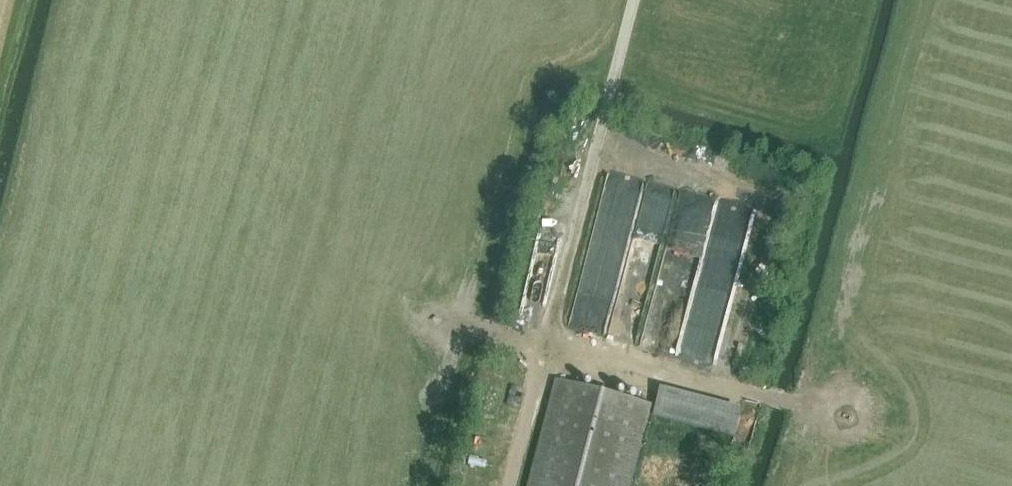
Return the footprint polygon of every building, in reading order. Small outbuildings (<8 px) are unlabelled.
[(690,330),(716,195),(680,188),(680,185),(646,179),(616,338),(659,346),(660,337),(673,340),(675,327),(690,330)] [(651,405),(556,380),(528,485),(630,485),(651,405)]
